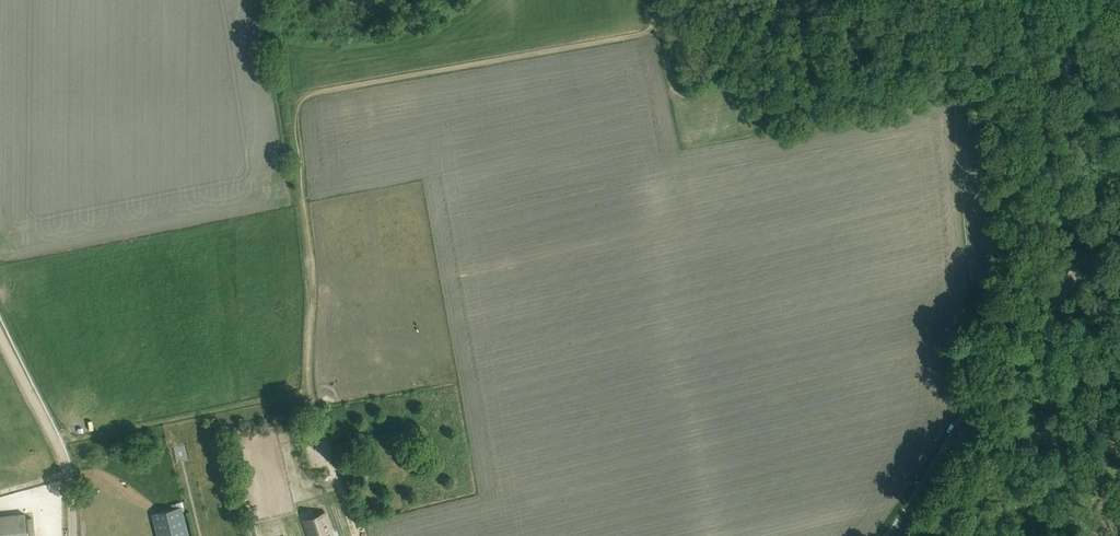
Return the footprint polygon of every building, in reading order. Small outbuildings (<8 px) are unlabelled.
[(152,514),(158,535),(189,535),(181,502),(171,505),(172,509),(152,514)] [(304,519),(310,535),(336,535),(327,511),(304,519)] [(0,518),(0,535),(26,535),(24,516),(0,518)]
